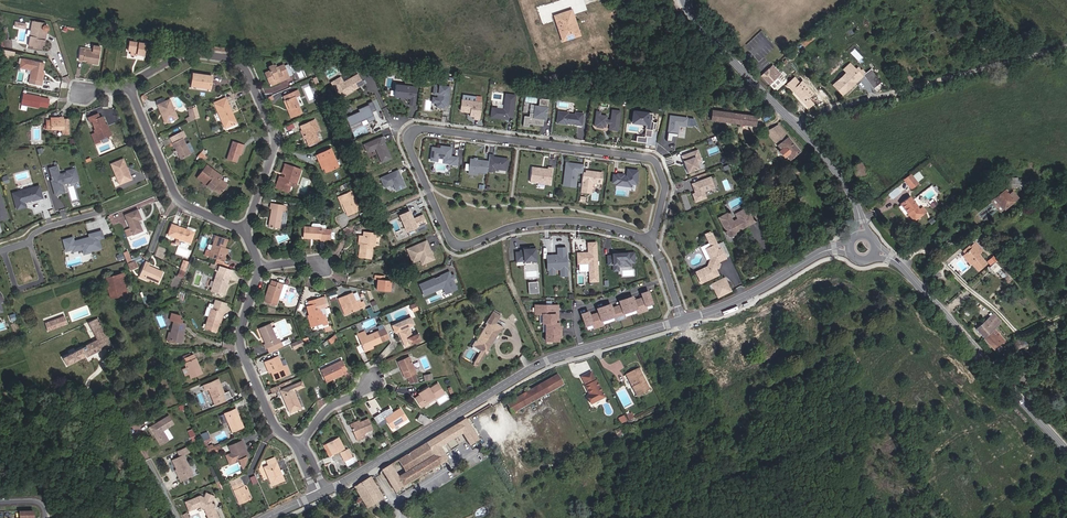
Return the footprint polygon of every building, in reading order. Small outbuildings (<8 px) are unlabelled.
[(562,41),(580,35),(571,10),(557,15),(558,19),(555,20),(562,41)] [(44,40),(42,40),(43,32),(45,32),(46,32),(47,31),(47,30),(47,29),(47,28),(47,27),(46,27),(46,26),(45,26),(46,25),(32,23),(30,32),(36,33),(35,38),(30,36),(28,45),(34,46),(34,43),(43,45),(44,40)] [(143,55),(145,44),(129,41),(127,50),(130,51),(129,54),(135,55),(135,52),(139,53),(138,55),(143,55)] [(94,45),(93,52),(89,52),(89,54),(84,53),(84,51),(85,48),(80,48),(78,59),(87,60),(93,61),(93,64),(98,65),(100,46),(94,45)] [(794,58),(799,54),(796,50),(791,54),(794,58)] [(42,63),(32,61),(28,79),(28,83),(41,86),(42,81),(39,81),(41,73),(42,63)] [(280,81),(277,75),(273,65),(268,67),(270,71),(265,73),(268,82),(273,80),(275,83),(280,81)] [(281,73),(284,80),(289,77),(284,65),(279,68),(281,73)] [(772,65),(761,76),(769,84),(780,74),(772,65)] [(537,74),(541,73),(543,79),(547,78),(545,71),(542,72),(540,66),(535,67),(537,74)] [(846,91),(862,76),(861,75),(863,74),(857,68),(853,72),(847,66),(843,69),(846,72),(836,82),(846,91)] [(880,83),(870,69),(864,74),(874,88),(880,83)] [(191,84),(210,88),(213,76),(194,72),(191,84)] [(780,74),(769,84),(775,91),(787,81),(780,74)] [(803,79),(798,74),(794,77),(799,83),(802,81),(803,79)] [(340,98),(359,88),(356,83),(360,81),(358,76),(343,83),(341,78),(331,83),(340,98)] [(813,94),(802,81),(799,83),(794,77),(791,80),(808,98),(813,94)] [(808,98),(791,80),(787,84),(789,86),(808,108),(813,104),(808,98)] [(414,105),(417,88),(402,86),(403,84),(396,83),(394,96),(411,99),(410,105),(414,105)] [(448,104),(450,87),(435,85),(433,94),(438,95),(438,98),(437,103),(437,107),(444,108),(444,104),(448,104)] [(289,109),(292,116),(301,112),(294,97),(299,94),(297,90),(283,96),(285,101),(283,102),(287,110),(289,109)] [(39,97),(21,94),(20,105),(37,107),(39,98),(39,97)] [(513,118),(516,96),(506,95),(504,110),(492,108),(491,118),(508,120),(508,117),(513,118)] [(39,98),(37,107),(46,108),(47,99),(39,98)] [(215,105),(217,108),(227,103),(225,99),(215,105)] [(546,121),(548,100),(539,99),(538,107),(535,106),(533,114),(529,114),(529,117),(524,117),(523,127),(528,127),(528,125),(542,126),(543,121),(546,121)] [(169,100),(157,105),(161,113),(163,112),(165,117),(163,118),(165,122),(177,117),(169,100)] [(479,121),(481,104),(475,103),(462,101),(461,111),(462,113),(468,114),(468,112),(471,113),(470,117),(474,118),(474,120),(479,121)] [(375,120),(372,113),(376,111),(373,102),(368,104),(369,106),(359,110),(360,112),(347,118),(352,129),(362,125),(361,122),(367,119),(369,123),(375,120)] [(227,103),(217,108),(226,128),(237,123),(227,103)] [(617,131),(620,111),(614,111),(614,114),(611,113),(610,120),(606,120),(606,116),(599,115),(599,118),(595,117),(594,126),(596,126),(596,128),(602,128),(602,127),(605,127),(605,124),(610,124),(609,130),(617,131)] [(756,116),(714,111),(713,120),(754,126),(756,116)] [(582,126),(583,114),(575,113),(575,115),(568,114),(568,113),(558,112),(556,123),(566,125),(566,124),(572,124),(572,123),(573,123),(573,124),(582,126)] [(651,121),(652,114),(633,112),(632,122),(639,123),(639,122),(645,123),(644,130),(645,130),(644,138),(636,137),(635,143),(646,144),(646,137),(651,138),(652,130),(654,130),(656,124),(652,123),(651,121)] [(102,127),(106,126),(102,117),(100,118),(98,113),(89,118),(90,122),(92,121),(97,132),(92,134),(96,144),(102,141),(101,140),(108,137),(107,132),(105,133),(102,127)] [(185,119),(188,123),(195,119),(193,115),(190,117),(185,119)] [(687,125),(688,117),(670,115),(667,140),(672,141),(673,136),(677,136),(679,124),(687,125)] [(62,131),(62,133),(62,135),(69,135),(68,121),(63,121),(62,118),(50,118),(50,121),(45,122),(46,132),(56,131),(62,131)] [(306,138),(310,145),(320,141),(316,131),(320,129),(315,118),(307,122),(309,127),(303,130),(306,138)] [(108,125),(106,126),(102,127),(105,133),(107,132),(108,137),(112,136),(108,125)] [(777,125),(766,131),(778,144),(777,145),(781,149),(779,151),(784,157),(786,155),(789,159),(799,151),(777,125)] [(184,131),(170,137),(181,159),(190,154),(182,138),(187,136),(184,131)] [(391,159),(384,143),(382,144),(379,138),(363,145),(367,153),(375,149),(381,163),(391,159)] [(244,145),(232,141),(225,159),(237,164),(244,145)] [(318,152),(324,165),(327,172),(338,166),(333,153),(330,147),(318,152)] [(451,158),(452,149),(442,147),(441,150),(433,149),(431,161),(438,162),(438,159),(444,160),(444,164),(450,164),(449,165),(457,166),(458,159),(451,158)] [(694,160),(699,158),(696,151),(680,157),(687,174),(698,170),(696,164),(694,160)] [(197,158),(200,161),(205,155),(202,152),(197,158)] [(321,167),(324,165),(318,152),(315,154),(321,167)] [(506,172),(508,160),(495,158),(495,159),(493,159),(493,156),(489,155),(488,162),(487,173),(494,174),(494,170),(506,172)] [(124,159),(112,164),(120,184),(130,180),(126,170),(128,169),(124,159)] [(487,173),(488,162),(470,160),(468,172),(469,172),(477,173),(487,174),(487,173)] [(221,176),(205,163),(195,176),(202,181),(201,182),(205,185),(206,184),(212,188),(213,187),(220,193),(227,184),(220,178),(221,176)] [(287,173),(285,177),(279,175),(278,179),(275,185),(288,190),(290,184),(292,180),(297,182),(301,169),(285,163),(282,171),(287,173)] [(867,173),(860,163),(852,168),(859,179),(867,173)] [(575,188),(577,173),(582,174),(583,166),(566,164),(565,170),(566,170),(566,173),(564,173),(563,183),(570,183),(569,188),(575,188)] [(79,181),(75,169),(68,172),(68,173),(61,175),(58,166),(50,169),(53,180),(51,181),(56,196),(61,194),(59,189),(63,188),(62,184),(70,183),(70,184),(79,181)] [(550,186),(552,169),(547,169),(547,171),(544,170),(543,171),(541,171),(540,170),(531,168),(529,183),(550,186)] [(405,187),(398,171),(380,179),(384,188),(393,184),(396,192),(405,187)] [(636,186),(637,172),(627,171),(626,178),(623,178),(623,176),(617,175),(617,177),(612,176),(611,184),(616,185),(615,186),(629,188),(630,185),(636,186)] [(919,171),(913,175),(917,181),(923,177),(919,171)] [(600,185),(602,174),(585,172),(584,177),(582,176),(580,193),(590,194),(591,184),(600,185)] [(917,183),(910,175),(904,180),(911,188),(917,183)] [(703,193),(714,189),(710,179),(691,185),(693,189),(694,189),(696,194),(692,195),(694,203),(705,199),(703,193)] [(889,193),(892,198),(902,191),(898,186),(889,193)] [(39,187),(13,194),(17,210),(24,208),(23,203),(25,203),(33,200),(33,201),(43,199),(39,187)] [(345,202),(343,203),(349,214),(360,209),(350,190),(342,194),(345,202)] [(1013,201),(1017,198),(1012,191),(1008,195),(1004,190),(994,198),(1004,210),(1013,202),(1013,201)] [(925,212),(922,207),(919,210),(909,197),(900,204),(914,221),(925,212)] [(1004,210),(994,198),(991,200),(1000,212),(1004,210)] [(288,205),(272,202),(271,209),(269,226),(279,228),(281,210),(287,211),(288,205)] [(137,210),(125,215),(130,227),(125,229),(128,236),(143,230),(139,220),(142,219),(137,210)] [(406,232),(425,223),(422,216),(412,220),(409,212),(399,216),(401,220),(403,220),(406,226),(404,227),(406,232)] [(731,224),(726,215),(716,220),(725,238),(727,239),(732,237),(733,234),(746,228),(746,227),(752,224),(749,218),(748,215),(742,218),(735,221),(734,224),(733,225),(731,224)] [(381,225),(377,217),(371,220),(374,228),(378,226),(381,225)] [(172,226),(169,237),(191,245),(196,231),(188,228),(187,232),(172,226)] [(313,226),(305,226),(304,237),(320,238),(320,239),(325,239),(325,238),(330,238),(331,229),(325,229),(325,227),(322,227),(313,226)] [(73,238),(63,240),(66,252),(72,250),(73,252),(83,250),(88,248),(89,252),(101,249),(99,240),(104,239),(102,232),(89,235),(90,238),(86,239),(86,240),(83,241),(83,240),(74,242),(73,238)] [(359,244),(357,256),(370,257),(371,246),(373,246),(375,233),(363,232),(362,236),(361,244),(359,244)] [(218,236),(213,250),(207,248),(204,255),(217,259),(224,262),(228,250),(225,249),(228,240),(218,236)] [(708,267),(696,272),(701,283),(719,276),(717,271),(717,269),(719,264),(719,263),(727,260),(722,249),(720,249),(714,236),(708,239),(712,248),(713,252),(709,254),(711,259),(708,267)] [(434,260),(426,242),(406,250),(411,260),(422,256),(425,263),(434,260)] [(986,263),(978,254),(982,250),(975,242),(971,246),(972,247),(965,253),(964,254),(972,262),(971,263),(978,271),(986,263)] [(597,282),(595,244),(587,244),(587,254),(576,254),(577,264),(588,264),(589,282),(597,282)] [(965,253),(972,247),(971,246),(970,245),(963,251),(965,253)] [(535,265),(534,247),(529,247),(529,248),(522,249),(522,251),(519,251),(519,253),(515,253),(515,262),(523,261),(529,261),(529,265),(535,265)] [(566,277),(565,249),(557,249),(557,256),(554,256),(554,257),(550,258),(550,256),(546,257),(546,271),(548,271),(553,270),(559,270),(560,277),(566,277)] [(633,264),(633,254),(611,255),(612,257),(606,257),(607,266),(612,266),(617,265),(617,267),(629,267),(629,264),(633,264)] [(972,262),(964,254),(962,255),(969,264),(971,263),(972,262)] [(425,263),(422,256),(411,260),(412,263),(419,260),(422,265),(425,263)] [(963,256),(960,258),(967,267),(970,265),(963,256)] [(990,265),(996,260),(992,256),(987,261),(990,265)] [(151,278),(160,282),(164,271),(158,269),(157,270),(153,269),(154,267),(150,266),(150,264),(146,262),(141,274),(151,278)] [(1000,268),(995,262),(989,267),(995,273),(1000,268)] [(224,295),(228,283),(230,275),(218,271),(212,291),(224,295)] [(123,274),(118,275),(124,295),(128,294),(123,274)] [(382,275),(373,274),(373,278),(376,279),(375,289),(388,290),(389,279),(382,279),(382,275)] [(105,279),(110,299),(124,295),(118,275),(105,279)] [(456,290),(452,280),(454,278),(453,275),(450,277),(449,275),(442,278),(441,276),(419,285),(423,295),(442,287),(443,291),(449,289),(450,292),(456,290)] [(262,299),(275,304),(279,294),(283,282),(271,278),(270,283),(268,282),(267,287),(268,287),(266,293),(265,293),(262,299)] [(732,292),(726,279),(713,284),(719,297),(732,292)] [(351,291),(341,295),(348,312),(365,304),(363,299),(360,300),(359,298),(355,300),(351,291)] [(651,305),(647,292),(640,295),(641,298),(642,301),(633,304),(632,301),(631,298),(618,302),(619,306),(620,308),(611,311),(610,309),(609,305),(596,309),(597,313),(598,316),(589,319),(588,316),(587,312),(580,315),(584,327),(585,327),(591,325),(592,328),(592,329),(602,326),(601,325),(600,322),(613,317),(614,321),(614,322),(624,319),(623,318),(622,314),(635,310),(636,313),(636,314),(646,311),(645,310),(644,307),(650,305),(651,305)] [(348,312),(341,295),(337,297),(344,313),(348,312)] [(316,298),(307,300),(308,304),(306,304),(309,313),(311,312),(312,315),(311,315),(313,323),(322,320),(323,323),(327,321),(324,312),(326,312),(324,306),(319,308),(316,298)] [(215,305),(225,308),(227,303),(217,300),(215,305)] [(414,301),(408,303),(411,310),(417,308),(416,306),(414,301)] [(207,324),(218,328),(220,321),(219,321),(221,316),(223,317),(226,308),(225,308),(215,305),(210,303),(209,306),(208,306),(205,313),(210,315),(207,324)] [(557,319),(557,310),(555,310),(555,306),(534,306),(534,315),(542,315),(541,324),(544,324),(544,342),(557,342),(557,337),(560,337),(560,328),(557,328),(557,323),(554,323),(554,319),(557,319)] [(168,317),(171,319),(163,337),(175,342),(183,324),(181,323),(182,319),(180,318),(181,315),(171,311),(168,317)] [(480,352),(472,363),(477,366),(484,354),(486,355),(489,350),(488,350),(498,332),(499,333),(502,328),(495,323),(499,316),(492,312),(484,324),(485,325),(483,328),(477,338),(475,342),(474,341),(471,346),(480,352)] [(994,328),(1001,322),(993,313),(976,329),(984,338),(994,328)] [(64,316),(45,323),(48,332),(67,324),(64,316)] [(410,317),(396,323),(398,328),(396,329),(399,337),(401,336),(404,344),(418,338),(416,333),(410,335),(406,325),(412,323),(410,317)] [(96,318),(84,324),(92,342),(62,358),(66,366),(88,355),(89,356),(110,345),(96,318)] [(266,341),(265,341),(267,346),(282,340),(280,335),(282,334),(277,323),(273,324),(271,319),(260,324),(266,341)] [(477,338),(483,328),(480,327),(478,328),(475,330),(474,333),(475,336),(476,338),(477,338)] [(1004,340),(994,328),(984,338),(994,349),(1004,340)] [(357,333),(363,348),(372,344),(381,341),(377,331),(367,335),(364,330),(357,333)] [(301,337),(290,342),(293,348),(303,343),(301,337)] [(1024,346),(1020,338),(1013,340),(1017,349),(1024,346)] [(281,340),(268,346),(270,350),(283,344),(281,340)] [(194,353),(183,358),(191,377),(202,372),(194,353)] [(278,353),(267,358),(272,370),(275,378),(287,373),(283,364),(278,353)] [(397,361),(405,377),(406,376),(409,382),(418,381),(414,373),(413,373),(414,372),(407,357),(397,361)] [(332,374),(333,375),(342,372),(341,370),(346,367),(342,358),(320,368),(324,377),(332,374)] [(638,395),(649,390),(639,368),(628,374),(638,395)] [(592,371),(585,375),(582,376),(591,398),(588,399),(590,405),(596,402),(604,399),(597,383),(592,371)] [(1025,379),(1020,373),(1015,377),(1020,383),(1025,379)] [(562,384),(556,375),(506,404),(511,414),(562,384)] [(206,389),(209,388),(216,405),(231,398),(229,392),(223,394),(221,388),(220,388),(218,385),(221,384),(218,378),(203,384),(206,389)] [(280,387),(287,404),(289,403),(291,409),(300,406),(293,388),(304,384),(302,378),(280,387)] [(434,395),(436,397),(442,393),(437,383),(428,388),(427,387),(417,393),(418,395),(415,396),(421,407),(425,404),(423,402),(434,395)] [(425,404),(436,397),(434,395),(423,402),(425,404)] [(386,412),(378,417),(382,423),(386,421),(390,429),(405,419),(399,409),(392,413),(389,408),(386,410),(386,412)] [(243,427),(235,409),(225,413),(225,414),(219,416),(223,424),(228,422),(232,432),(243,427)] [(386,412),(386,410),(373,418),(377,426),(382,423),(378,417),(386,412)] [(170,414),(150,427),(161,445),(170,440),(165,430),(176,424),(170,414)] [(428,419),(419,414),(416,418),(423,422),(428,419)] [(463,418),(464,420),(477,441),(482,437),(477,431),(478,430),(475,425),(475,426),(467,415),(463,418)] [(367,419),(359,423),(350,426),(357,440),(363,437),(362,433),(371,429),(367,419)] [(396,478),(389,466),(381,471),(394,491),(409,482),(410,483),(446,460),(439,448),(461,435),(468,446),(477,441),(464,420),(396,462),(404,474),(396,478)] [(193,428),(188,430),(192,440),(197,438),(193,428)] [(337,438),(326,444),(332,456),(343,449),(337,438)] [(239,459),(248,455),(246,451),(245,452),(242,445),(244,444),(242,440),(229,445),(231,452),(226,455),(229,463),(234,461),(239,459)] [(208,449),(210,455),(222,450),(219,445),(208,449)] [(178,469),(181,475),(180,475),(182,480),(194,474),(185,454),(193,451),(190,446),(181,450),(183,455),(174,460),(178,469)] [(347,450),(340,454),(344,463),(351,459),(347,450)] [(271,486),(283,481),(273,457),(266,460),(268,466),(264,468),(271,486)] [(351,459),(344,463),(347,467),(354,463),(351,459)] [(255,475),(250,477),(253,484),(258,482),(255,475)] [(381,499),(369,478),(354,487),(367,508),(381,499)] [(240,483),(232,487),(239,504),(249,499),(244,486),(242,487),(240,483)] [(205,508),(209,517),(221,517),(217,509),(216,509),(214,505),(215,504),(213,501),(215,496),(207,492),(205,497),(201,495),(186,501),(190,511),(201,507),(205,508)]
